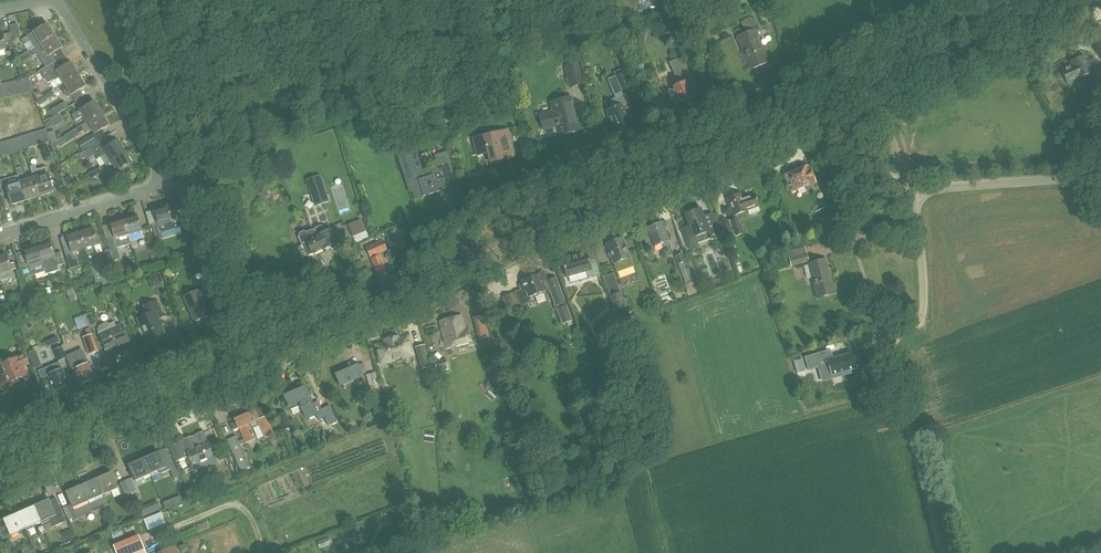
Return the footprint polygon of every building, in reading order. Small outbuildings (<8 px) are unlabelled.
[(594,9),(598,21),(609,17),(605,5),(594,9)] [(739,39),(750,67),(768,60),(756,32),(760,30),(755,18),(742,23),(747,36),(739,39)] [(18,24),(10,25),(13,37),(20,36),(18,24)] [(40,44),(55,35),(47,24),(21,40),(25,45),(30,41),(34,48),(40,44)] [(6,50),(6,47),(9,46),(13,49),(15,49),(13,40),(5,42),(3,33),(0,34),(0,51),(6,50)] [(38,54),(45,66),(54,61),(50,54),(62,47),(55,35),(40,44),(34,48),(17,58),(20,64),(38,53),(38,54)] [(1068,82),(1078,77),(1079,78),(1091,73),(1095,81),(1100,79),(1100,71),(1095,58),(1087,62),(1084,55),(1071,61),(1073,66),(1063,70),(1068,82)] [(494,64),(499,85),(509,83),(504,61),(494,64)] [(54,81),(58,87),(78,74),(71,62),(57,71),(53,64),(39,72),(44,80),(45,79),(48,84),(54,80),(55,81),(54,81)] [(584,84),(579,63),(565,66),(570,88),(584,84)] [(676,95),(680,104),(694,98),(690,88),(694,86),(685,64),(673,69),(679,85),(673,87),(673,88),(669,90),(668,92),(670,97),(672,97),(676,95)] [(624,73),(615,77),(621,93),(630,89),(624,73)] [(48,100),(47,100),(61,91),(62,92),(67,89),(71,95),(86,86),(78,74),(58,87),(44,95),(37,100),(36,100),(39,106),(48,100)] [(31,79),(24,81),(27,94),(33,92),(31,79)] [(22,81),(17,82),(20,95),(27,94),(24,81),(22,81)] [(17,82),(11,84),(13,96),(20,95),(17,82)] [(11,84),(4,85),(7,98),(13,96),(11,84)] [(614,109),(607,111),(616,131),(618,131),(619,132),(624,130),(624,128),(631,125),(623,106),(627,104),(635,101),(630,89),(621,93),(622,95),(619,97),(610,100),(614,109)] [(37,100),(44,95),(40,92),(38,91),(34,93),(33,93),(37,100)] [(74,95),(61,101),(63,106),(76,100),(74,95)] [(557,125),(559,135),(579,130),(574,110),(575,110),(572,98),(551,102),(553,112),(541,115),(544,129),(557,125)] [(58,101),(45,109),(48,115),(61,107),(58,101)] [(84,116),(87,122),(102,114),(94,102),(72,115),(76,121),(84,116)] [(76,129),(78,134),(84,130),(86,134),(92,130),(94,134),(109,125),(102,114),(87,122),(75,129),(76,129)] [(424,121),(426,129),(438,125),(435,117),(424,121)] [(437,119),(440,127),(447,125),(444,117),(437,119)] [(47,129),(40,131),(44,143),(50,141),(48,133),(47,129)] [(80,136),(78,134),(76,129),(58,140),(61,147),(80,136)] [(40,131),(34,133),(38,145),(44,143),(40,131)] [(48,133),(50,141),(51,144),(57,140),(55,131),(48,133)] [(489,152),(492,162),(514,156),(508,131),(474,139),(478,155),(489,152)] [(34,133),(27,134),(31,147),(38,145),(34,133)] [(27,134),(21,136),(25,149),(31,147),(27,134)] [(78,143),(83,151),(97,142),(92,134),(78,143)] [(21,136),(15,138),(18,151),(25,149),(21,136)] [(15,138),(8,140),(12,153),(18,151),(15,138)] [(126,149),(132,145),(128,139),(122,143),(126,149)] [(8,140),(2,142),(6,155),(12,153),(8,140)] [(59,145),(57,140),(51,144),(53,149),(55,148),(59,145)] [(104,140),(91,147),(98,159),(101,157),(105,164),(111,161),(125,152),(118,141),(108,147),(104,140)] [(401,155),(398,156),(402,167),(404,166),(411,186),(419,183),(424,196),(441,191),(437,177),(454,172),(447,151),(434,155),(437,164),(423,169),(417,150),(401,155)] [(89,175),(91,179),(108,169),(112,174),(117,171),(118,173),(132,164),(125,152),(111,161),(105,164),(99,168),(89,175)] [(34,178),(39,197),(53,192),(46,168),(37,170),(36,165),(30,166),(34,178)] [(784,176),(791,192),(808,185),(808,186),(817,183),(811,170),(810,170),(808,166),(784,176)] [(64,179),(67,185),(75,181),(71,175),(64,179)] [(307,180),(312,195),(313,194),(317,205),(327,201),(324,194),(326,193),(320,176),(307,180)] [(20,182),(26,201),(39,197),(34,178),(20,182)] [(6,186),(11,205),(26,201),(20,182),(6,186)] [(721,224),(727,240),(744,233),(738,217),(737,215),(747,211),(747,210),(759,206),(755,194),(743,198),(741,194),(727,199),(735,218),(721,224)] [(167,206),(176,235),(182,233),(180,227),(188,224),(187,222),(194,220),(190,207),(183,209),(181,202),(167,206)] [(163,236),(163,238),(176,235),(167,206),(155,210),(159,223),(152,225),(156,238),(163,236)] [(815,212),(824,233),(836,228),(827,207),(815,212)] [(683,228),(690,248),(698,245),(698,244),(711,239),(711,240),(720,237),(712,214),(704,217),(701,209),(686,215),(690,226),(683,228)] [(124,219),(131,244),(133,249),(139,247),(137,240),(144,238),(142,231),(137,215),(124,219)] [(106,238),(110,250),(131,244),(124,219),(111,223),(115,236),(106,238)] [(662,244),(664,250),(671,248),(669,241),(663,223),(647,229),(650,237),(645,238),(648,248),(653,246),(654,247),(662,244)] [(301,243),(307,256),(324,248),(325,248),(329,247),(332,248),(337,246),(337,242),(331,229),(326,231),(323,224),(307,232),(304,231),(300,233),(299,237),(302,243),(301,243)] [(96,283),(102,282),(110,279),(108,272),(104,273),(100,260),(97,259),(94,260),(93,256),(98,255),(95,246),(99,244),(94,229),(81,233),(87,254),(94,277),(96,282),(96,283)] [(389,233),(394,244),(400,242),(395,230),(389,233)] [(78,256),(87,254),(81,233),(68,237),(71,248),(65,250),(70,269),(81,266),(78,256)] [(189,233),(168,239),(171,249),(192,243),(189,233)] [(607,244),(617,273),(634,266),(623,238),(607,244)] [(370,255),(376,270),(384,288),(393,284),(392,281),(394,280),(391,274),(389,275),(379,251),(386,248),(382,240),(366,247),(369,255),(370,255)] [(51,242),(37,246),(45,271),(47,276),(60,272),(58,266),(65,264),(61,252),(54,254),(51,242)] [(25,277),(26,281),(34,279),(32,275),(33,275),(32,271),(34,271),(35,274),(45,271),(37,246),(24,250),(28,263),(21,265),(25,277)] [(787,251),(791,266),(809,261),(805,246),(787,251)] [(123,255),(124,263),(139,261),(139,253),(123,255)] [(587,253),(562,260),(567,277),(587,271),(589,278),(600,275),(597,262),(590,264),(587,253)] [(683,253),(675,256),(678,264),(686,283),(694,281),(684,255),(683,255),(683,253)] [(0,258),(0,277),(1,281),(15,277),(14,274),(13,274),(12,271),(11,271),(7,255),(0,258)] [(152,260),(154,267),(161,265),(159,259),(152,260)] [(826,259),(809,264),(809,265),(812,277),(818,297),(835,293),(826,259)] [(202,267),(208,287),(217,284),(210,264),(202,267)] [(523,280),(524,284),(520,285),(521,290),(516,292),(504,297),(510,314),(518,311),(516,306),(521,304),(521,306),(532,303),(530,297),(545,291),(546,294),(550,293),(555,304),(554,305),(556,310),(557,310),(562,324),(572,321),(556,277),(547,281),(544,272),(523,280)] [(610,296),(615,310),(626,305),(622,292),(621,292),(613,274),(604,278),(611,296),(610,296)] [(575,287),(584,285),(582,277),(573,279),(575,287)] [(112,285),(110,279),(102,282),(104,288),(112,285)] [(66,290),(70,302),(79,299),(75,287),(66,290)] [(157,291),(160,298),(168,295),(165,288),(157,291)] [(184,297),(195,322),(210,315),(204,303),(210,301),(204,288),(184,297)] [(137,319),(148,343),(166,334),(158,315),(163,313),(157,300),(144,306),(148,314),(137,319)] [(85,315),(90,328),(97,326),(92,312),(85,315)] [(628,321),(625,314),(618,317),(621,324),(626,322),(628,321)] [(440,321),(447,348),(471,342),(468,328),(465,329),(462,316),(440,321)] [(99,333),(105,348),(128,338),(122,324),(116,326),(114,322),(110,324),(107,322),(99,326),(97,329),(99,333)] [(599,333),(604,343),(630,332),(626,322),(621,324),(614,327),(613,324),(607,326),(608,329),(599,333)] [(488,330),(478,332),(480,339),(490,337),(488,330)] [(83,337),(89,355),(99,351),(93,334),(83,337)] [(376,345),(381,363),(394,360),(397,362),(402,361),(403,357),(413,354),(408,336),(398,339),(398,336),(385,340),(386,342),(376,345)] [(422,369),(432,366),(426,344),(416,347),(422,369)] [(54,350),(58,361),(67,358),(62,347),(54,350)] [(83,350),(67,357),(80,386),(95,379),(92,371),(93,370),(91,364),(89,365),(83,350)] [(821,352),(805,357),(808,370),(820,367),(824,378),(862,367),(857,351),(824,360),(821,352)] [(12,382),(13,384),(20,381),(19,379),(29,374),(25,366),(30,364),(25,352),(23,353),(24,355),(3,364),(7,374),(4,375),(8,384),(12,382)] [(436,368),(437,371),(448,368),(446,358),(434,361),(435,363),(432,364),(433,369),(436,368)] [(49,374),(55,390),(70,384),(60,362),(53,365),(56,371),(49,374)] [(336,375),(341,386),(363,376),(362,373),(366,372),(363,365),(359,366),(359,365),(336,375)] [(374,394),(375,400),(383,398),(379,383),(376,372),(366,375),(370,387),(372,395),(374,394)] [(595,403),(594,398),(588,377),(579,379),(584,396),(586,405),(595,403)] [(301,405),(307,419),(322,412),(318,401),(312,404),(309,398),(310,397),(306,387),(285,396),(291,410),(301,405)] [(227,440),(241,472),(250,468),(244,453),(241,445),(255,439),(251,429),(260,425),(265,437),(274,434),(262,407),(256,410),(234,419),(235,422),(231,424),(234,430),(240,428),(245,439),(239,442),(237,435),(227,440)] [(394,418),(400,416),(399,409),(392,411),(394,418)] [(276,416),(282,431),(293,427),(286,411),(276,416)] [(184,441),(194,465),(215,456),(204,432),(184,441)] [(170,446),(177,462),(187,458),(180,441),(170,446)] [(224,453),(229,450),(227,444),(221,446),(224,453)] [(144,458),(151,474),(166,468),(159,451),(144,458)] [(233,463),(229,454),(224,456),(228,465),(233,463)] [(128,465),(135,481),(151,474),(144,458),(128,465)] [(167,462),(174,479),(180,476),(173,460),(167,462)] [(112,472),(97,479),(104,495),(119,488),(112,472)] [(125,480),(131,493),(136,490),(131,478),(125,480)] [(81,485),(93,512),(108,505),(104,495),(97,479),(81,485)] [(120,483),(125,495),(131,493),(125,480),(120,483)] [(63,508),(69,520),(74,518),(75,520),(93,512),(81,485),(66,492),(71,504),(63,508)] [(50,499),(34,506),(41,522),(50,518),(53,527),(64,522),(64,520),(66,519),(56,499),(51,501),(50,499)] [(19,512),(26,529),(41,522),(34,506),(19,512)] [(146,506),(138,510),(141,518),(149,514),(146,506)] [(3,539),(26,529),(19,512),(0,521),(0,533),(3,539)] [(141,522),(145,534),(166,526),(161,514),(141,522)] [(62,533),(66,544),(75,540),(71,530),(62,533)] [(114,546),(116,552),(146,552),(139,535),(114,546)] [(216,539),(206,543),(209,552),(221,552),(216,539)]
